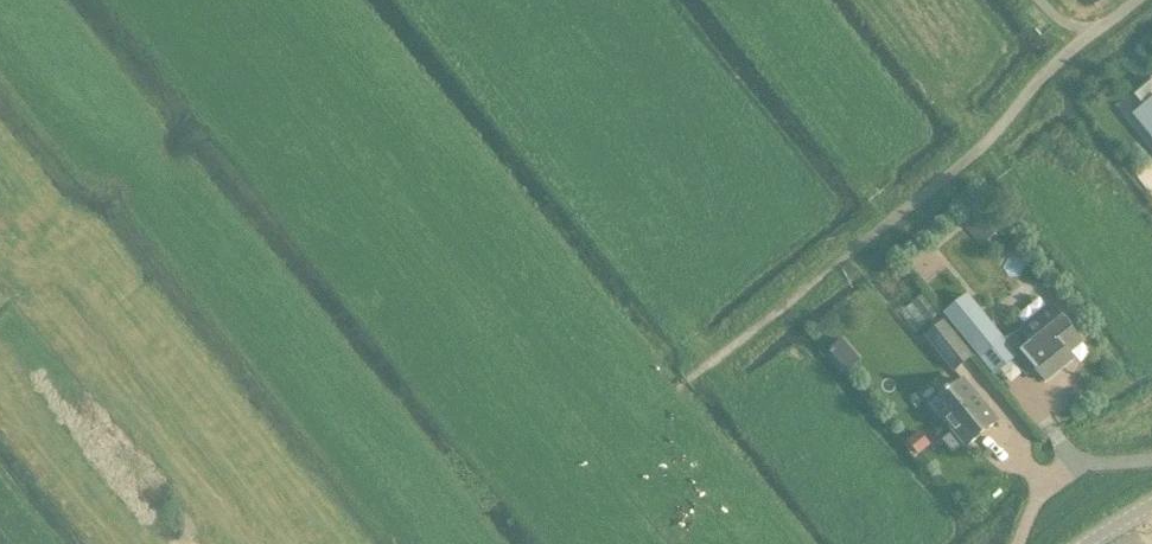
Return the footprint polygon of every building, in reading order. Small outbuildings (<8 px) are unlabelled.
[(1134,95),(1143,106),(1132,115),(1151,139),(1151,81),(1134,95)] [(969,228),(981,243),(1002,227),(983,201),(970,211),(978,220),(969,228)] [(966,295),(944,313),(956,327),(995,374),(1014,359),(1028,375),(1035,369),(1046,382),(1073,359),(1069,353),(1082,343),(1052,305),(1019,332),(1006,343),(978,309),(966,295)] [(927,337),(954,370),(971,356),(944,323),(927,337)] [(946,395),(933,406),(954,431),(942,441),(953,453),(964,443),(967,446),(997,422),(963,381),(950,392),(947,389),(943,393),(946,395)] [(920,435),(909,444),(919,455),(930,446),(920,435)]
